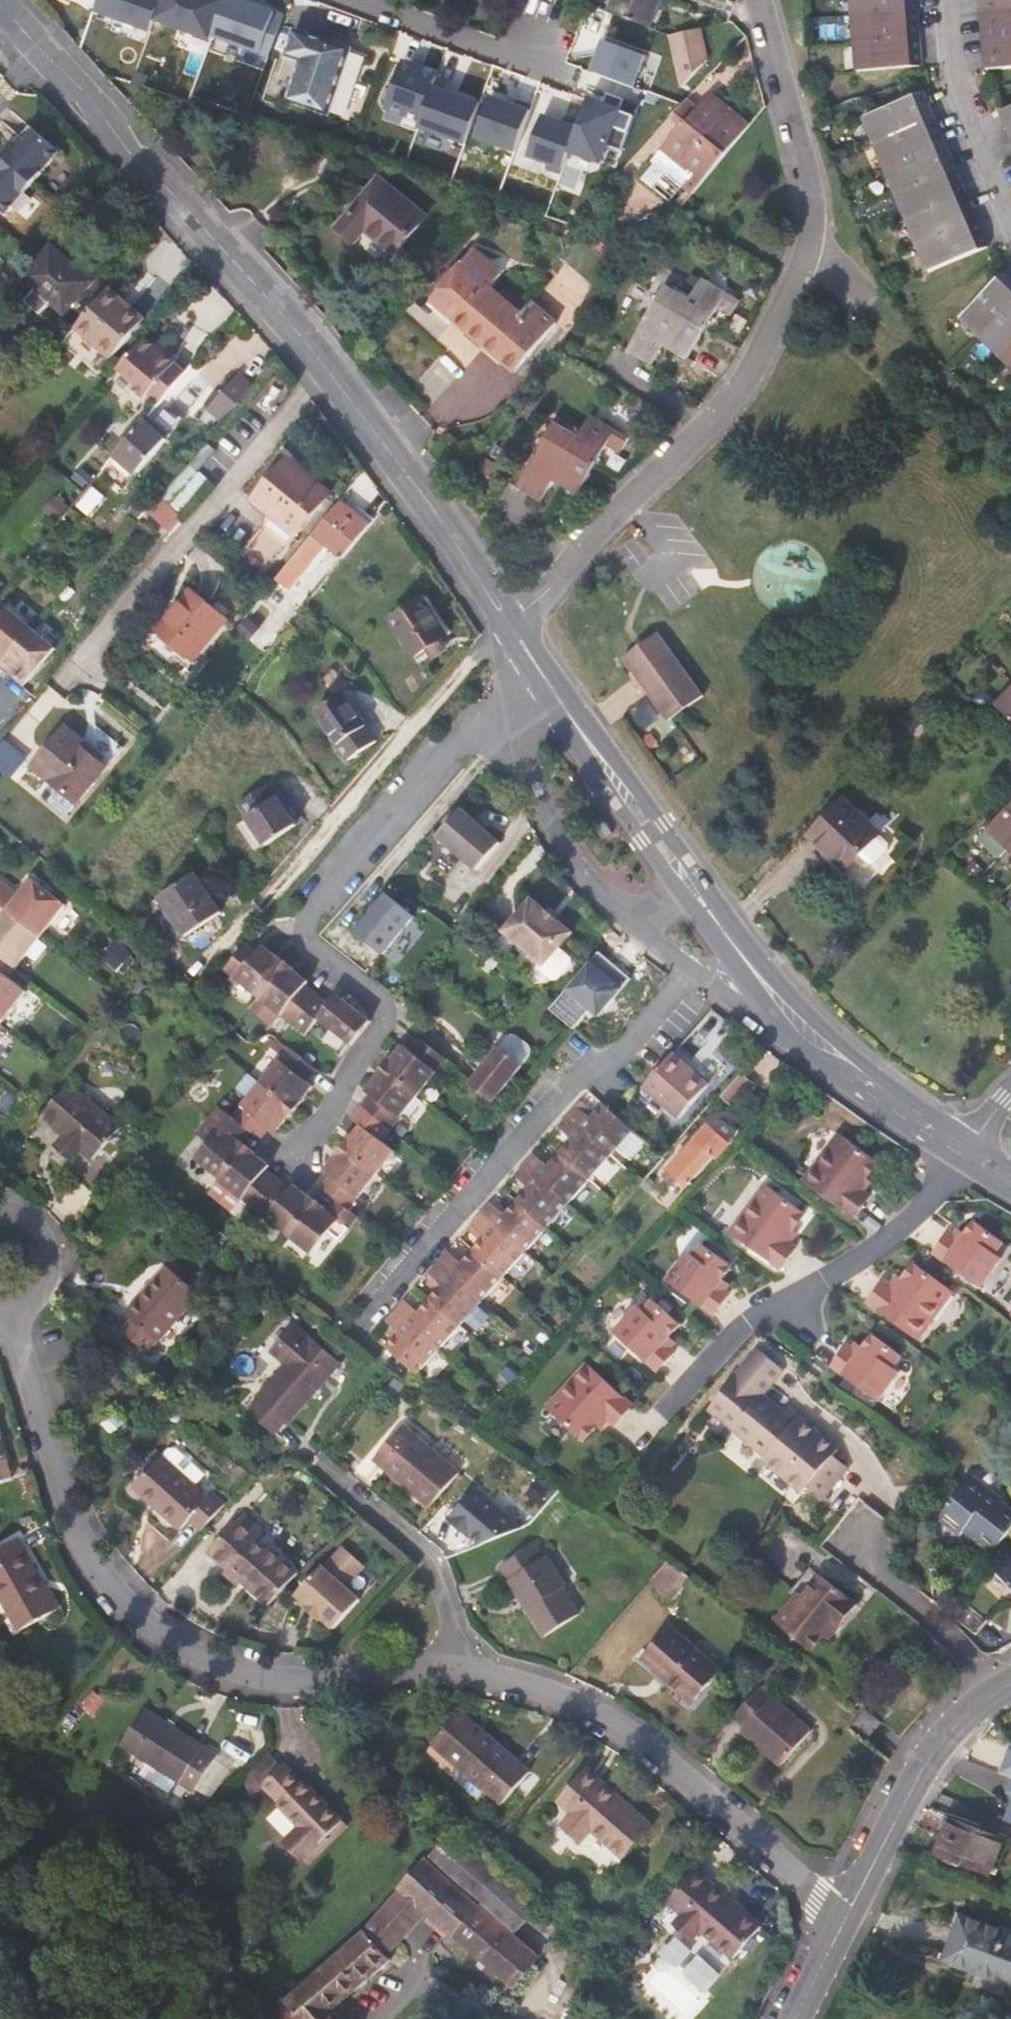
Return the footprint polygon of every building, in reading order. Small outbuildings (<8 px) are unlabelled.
[(96,10),(153,31),(156,22),(212,42),(228,0),(100,0),(96,10)] [(649,28),(659,0),(613,0),(609,13),(649,28)] [(851,16),(917,11),(916,0),(850,0),(851,16)] [(981,13),(1010,11),(1010,0),(980,0),(981,13)] [(851,16),(854,43),(920,37),(917,11),(851,16)] [(984,41),(1010,39),(1010,11),(981,13),(984,41)] [(326,112),(348,47),(293,29),(285,54),(299,58),(286,98),(326,112)] [(696,29),(667,35),(678,90),(704,63),(696,29)] [(920,37),(854,43),(856,70),(922,64),(920,37)] [(984,41),(986,68),(1010,66),(1010,39),(984,41)] [(645,58),(604,43),(593,74),(634,89),(645,58)] [(421,124),(439,74),(424,68),(422,73),(402,66),(387,107),(407,115),(405,119),(421,124)] [(863,117),(873,144),(934,118),(923,92),(863,117)] [(748,126),(708,93),(694,109),(680,125),(650,161),(691,194),(748,126)] [(639,106),(608,94),(604,106),(589,101),(579,125),(565,119),(563,124),(543,116),(528,158),(548,165),(547,170),(561,175),(570,152),(601,164),(608,146),(623,151),(639,106)] [(516,154),(533,107),(518,101),(516,107),(492,97),(477,139),(516,154)] [(680,125),(694,109),(685,100),(671,116),(680,125)] [(1010,136),(1010,105),(999,110),(1009,136),(1010,136)] [(945,143),(934,118),(873,144),(884,169),(945,143)] [(3,217),(57,154),(32,133),(24,143),(20,140),(0,163),(0,215),(3,217)] [(884,169),(894,194),(955,169),(945,143),(884,169)] [(965,194),(955,169),(894,194),(905,219),(965,194)] [(334,220),(351,236),(362,223),(391,248),(422,211),(376,172),(334,220)] [(905,219),(916,245),(976,220),(965,194),(905,219)] [(976,220),(916,245),(926,271),(987,246),(976,220)] [(493,283),(504,271),(477,247),(433,295),(456,315),(488,279),(493,283)] [(36,327),(46,315),(58,326),(85,294),(45,260),(18,291),(34,305),(23,316),(36,327)] [(961,318),(981,337),(1010,306),(1010,276),(1006,271),(961,318)] [(701,277),(687,302),(665,340),(676,346),(672,353),(686,361),(719,305),(732,313),(740,299),(701,277)] [(533,301),(524,311),(493,283),(488,279),(456,315),(514,368),(555,320),(533,301)] [(665,340),(687,302),(661,288),(628,346),(653,361),(665,340)] [(122,315),(127,310),(106,292),(72,331),(109,362),(138,329),(122,315)] [(981,337),(1001,357),(1010,346),(1010,306),(981,337)] [(143,323),(127,310),(122,315),(138,329),(143,323)] [(141,338),(114,371),(133,387),(130,391),(141,399),(144,396),(156,407),(184,374),(141,338)] [(1001,357),(1010,367),(1010,346),(1001,357)] [(222,422),(251,389),(234,374),(205,407),(222,422)] [(167,408),(149,429),(142,423),(101,472),(123,491),(181,421),(167,408)] [(556,476),(580,491),(609,439),(622,446),(630,433),(593,411),(581,432),(556,476)] [(581,432),(556,417),(520,481),(545,496),(556,476),(581,432)] [(168,506),(214,452),(205,444),(159,498),(168,506)] [(261,574),(327,493),(285,460),(251,502),(272,518),(240,557),(261,574)] [(179,515),(208,482),(198,474),(170,507),(179,515)] [(174,531),(182,521),(156,499),(148,508),(174,531)] [(341,561),(369,527),(339,501),(311,535),(341,561)] [(289,590),(311,562),(298,552),(276,579),(289,590)] [(412,658),(444,634),(418,598),(386,621),(412,658)] [(6,672),(36,638),(0,607),(0,667),(6,672)] [(158,701),(195,655),(159,625),(121,670),(158,701)] [(670,722),(705,696),(660,635),(626,660),(670,722)] [(9,674),(6,678),(19,688),(50,650),(36,638),(6,672),(9,674)] [(997,706),(1010,719),(1010,690),(997,706)] [(377,743),(344,697),(315,718),(349,765),(377,743)] [(917,726),(930,712),(918,701),(905,715),(917,726)] [(103,768),(97,762),(76,745),(80,741),(63,727),(29,770),(73,805),(103,768)] [(0,746),(0,767),(12,777),(28,757),(5,739),(0,746)] [(97,762),(101,757),(80,741),(76,745),(97,762)] [(238,810),(248,823),(267,850),(298,828),(269,788),(238,810)] [(845,873),(878,836),(840,801),(806,837),(845,873)] [(983,830),(1003,849),(1010,841),(1010,801),(983,830)] [(457,814),(434,841),(474,875),(497,848),(457,814)] [(257,857),(267,850),(248,823),(237,830),(257,857)] [(878,836),(845,873),(853,881),(887,845),(878,836)] [(862,889),(896,853),(887,845),(853,881),(862,889)] [(186,941),(219,917),(192,879),(159,904),(186,941)] [(4,961),(20,972),(69,912),(36,885),(24,901),(0,882),(0,958),(4,961)] [(570,934),(528,901),(501,934),(543,967),(538,973),(550,983),(557,982),(570,966),(569,959),(557,949),(570,934)] [(382,904),(351,940),(377,963),(408,925),(382,904)] [(388,954),(400,963),(427,927),(415,918),(388,954)] [(254,936),(227,967),(261,995),(287,964),(254,936)] [(20,972),(4,961),(0,966),(0,975),(11,983),(20,972)] [(261,995),(294,1022),(315,996),(303,987),(308,981),(287,964),(261,995)] [(27,998),(11,983),(0,975),(0,1030),(27,998)] [(326,1006),(315,996),(294,1022),(305,1032),(317,1018),(349,1044),(368,1020),(336,994),(326,1006)] [(402,1046),(384,1068),(417,1095),(445,1061),(419,1039),(409,1052),(402,1046)] [(490,1103),(520,1068),(497,1048),(467,1084),(490,1103)] [(295,1053),(266,1088),(295,1112),(313,1088),(308,1084),(318,1072),(295,1053)] [(672,1056),(644,1088),(679,1119),(707,1088),(672,1056)] [(388,1130),(417,1095),(384,1068),(365,1091),(373,1098),(364,1109),(388,1130)] [(731,1108),(752,1086),(740,1076),(720,1098),(731,1108)] [(295,1112),(266,1088),(238,1121),(252,1133),(262,1141),(270,1129),(276,1135),(295,1112)] [(71,1172),(80,1161),(90,1170),(118,1139),(67,1095),(39,1127),(62,1147),(53,1157),(71,1172)] [(580,1100),(576,1106),(585,1114),(590,1109),(580,1100)] [(602,1104),(595,1113),(590,1118),(585,1114),(576,1124),(595,1141),(617,1117),(602,1104)] [(576,1106),(567,1116),(576,1124),(585,1114),(576,1106)] [(378,1143),(388,1130),(364,1109),(353,1122),(360,1128),(342,1150),(375,1178),(394,1155),(378,1143)] [(585,1114),(590,1118),(595,1113),(590,1109),(585,1114)] [(217,1124),(228,1133),(203,1164),(227,1185),(253,1154),(242,1144),(252,1133),(238,1121),(227,1112),(217,1124)] [(576,1124),(567,1116),(558,1126),(567,1134),(576,1124)] [(595,1141),(611,1156),(633,1131),(617,1117),(595,1141)] [(572,1138),(559,1153),(573,1165),(595,1141),(576,1124),(567,1134),(572,1138)] [(725,1143),(707,1127),(666,1172),(683,1188),(725,1143)] [(875,1166),(837,1138),(803,1183),(851,1220),(867,1198),(858,1191),(875,1166)] [(590,1180),(611,1156),(595,1141),(573,1165),(590,1180)] [(375,1178),(342,1150),(323,1172),(329,1178),(320,1189),(336,1202),(347,1212),(375,1178)] [(534,1153),(524,1165),(533,1173),(543,1161),(534,1153)] [(573,1165),(559,1153),(548,1165),(543,1161),(533,1173),(552,1189),(573,1165)] [(227,1185),(256,1209),(277,1183),(263,1172),(268,1166),(253,1154),(227,1185)] [(533,1173),(524,1165),(514,1176),(524,1184),(533,1173)] [(568,1204),(590,1180),(573,1165),(552,1189),(568,1204)] [(528,1188),(516,1201),(530,1213),(552,1189),(533,1173),(524,1184),(528,1188)] [(256,1209),(289,1237),(319,1200),(308,1192),(299,1202),(277,1183),(256,1209)] [(803,1216),(765,1186),(729,1234),(778,1269),(792,1250),(784,1243),(803,1216)] [(547,1228),(568,1204),(552,1189),(530,1213),(547,1228)] [(336,1202),(330,1209),(319,1200),(289,1237),(312,1255),(339,1222),(348,1230),(357,1219),(347,1212),(336,1202)] [(530,1213),(516,1201),(503,1216),(499,1212),(490,1222),(508,1238),(530,1213)] [(490,1204),(481,1214),(490,1222),(499,1212),(490,1204)] [(525,1253),(547,1228),(530,1213),(508,1238),(525,1253)] [(490,1222),(481,1214),(471,1224),(481,1233),(490,1222)] [(485,1237),(474,1250),(487,1261),(508,1238),(490,1222),(481,1233),(485,1237)] [(960,1240),(949,1233),(934,1254),(978,1288),(998,1259),(993,1255),(1001,1244),(972,1223),(960,1240)] [(505,1276),(525,1253),(508,1238),(487,1261),(505,1276)] [(692,1258),(685,1254),(664,1281),(710,1315),(722,1299),(725,1295),(715,1287),(729,1269),(701,1247),(692,1258)] [(487,1261),(474,1250),(460,1265),(456,1261),(446,1272),(464,1287),(487,1261)] [(447,1253),(437,1263),(446,1272),(456,1261),(447,1253)] [(481,1303),(505,1276),(487,1261),(464,1287),(481,1303)] [(446,1272),(437,1263),(428,1274),(437,1282),(446,1272)] [(891,1288),(884,1282),(867,1303),(915,1339),(951,1292),(912,1263),(903,1278),(900,1276),(891,1288)] [(151,1356),(202,1298),(168,1269),(127,1316),(134,1322),(125,1333),(151,1356)] [(442,1287),(430,1299),(443,1310),(464,1287),(446,1272),(437,1282),(442,1287)] [(461,1326),(481,1303),(464,1287),(443,1310),(461,1326)] [(443,1310),(430,1299),(419,1312),(414,1308),(405,1319),(422,1333),(443,1310)] [(405,1300),(396,1311),(405,1319),(414,1308),(405,1300)] [(669,1351),(660,1342),(675,1326),(648,1302),(639,1313),(633,1307),(609,1333),(651,1371),(660,1361),(669,1351)] [(440,1350),(461,1326),(443,1310),(422,1333),(440,1350)] [(395,1330),(405,1319),(396,1311),(386,1322),(395,1330)] [(399,1334),(388,1347),(400,1357),(422,1333),(405,1319),(395,1330),(399,1334)] [(279,1436),(289,1424),(292,1427),(343,1366),(297,1327),(275,1353),(292,1367),(262,1401),(264,1403),(254,1414),(279,1436)] [(400,1357),(419,1374),(440,1350),(422,1333),(400,1357)] [(855,1353),(841,1345),(827,1365),(874,1400),(896,1372),(889,1368),(899,1356),(868,1334),(855,1353)] [(799,1495),(801,1493),(804,1489),(819,1500),(842,1470),(827,1459),(834,1450),(793,1419),(787,1427),(777,1419),(754,1402),(778,1372),(753,1353),(705,1415),(762,1459),(760,1462),(758,1464),(799,1495)] [(625,1406),(580,1365),(540,1408),(575,1440),(590,1426),(593,1428),(601,1419),(608,1425),(625,1406)] [(793,1419),(783,1412),(777,1419),(787,1427),(793,1419)] [(430,1512),(460,1478),(405,1429),(375,1463),(430,1512)] [(0,1447),(0,1480),(9,1477),(0,1447)] [(206,1531),(228,1506),(216,1496),(211,1502),(164,1460),(137,1490),(183,1533),(194,1521),(206,1531)] [(1010,1525),(1010,1510),(997,1499),(998,1497),(967,1474),(936,1517),(958,1533),(961,1529),(964,1525),(975,1533),(994,1547),(1010,1525)] [(490,1549),(516,1514),(475,1483),(449,1518),(490,1549)] [(245,1516),(211,1553),(232,1572),(228,1575),(242,1588),(245,1584),(270,1607),(299,1574),(272,1549),(268,1554),(258,1543),(265,1535),(245,1516)] [(961,1529),(972,1538),(975,1533),(964,1525),(961,1529)] [(16,1538),(0,1547),(0,1596),(18,1629),(55,1610),(16,1538)] [(992,1569),(1010,1586),(1010,1548),(992,1569)] [(323,1624),(325,1622),(337,1632),(362,1603),(347,1590),(364,1569),(343,1552),(326,1573),(324,1571),(300,1600),(312,1611),(310,1613),(323,1624)] [(539,1645),(571,1623),(553,1597),(556,1595),(536,1565),(532,1567),(523,1553),(491,1576),(539,1645)] [(663,1568),(646,1586),(668,1605),(685,1584),(663,1568)] [(852,1609),(802,1574),(785,1597),(793,1603),(773,1630),(809,1656),(820,1640),(830,1626),(836,1631),(852,1609)] [(830,1626),(820,1640),(827,1644),(836,1631),(830,1626)] [(722,1673),(669,1628),(641,1660),(668,1682),(667,1684),(690,1703),(706,1684),(710,1687),(722,1673)] [(710,1687),(706,1684),(690,1703),(694,1706),(710,1687)] [(778,1766),(808,1731),(757,1688),(732,1716),(743,1727),(740,1731),(778,1766)] [(176,1781),(199,1746),(140,1708),(117,1744),(176,1781)] [(865,1709),(851,1726),(869,1738),(881,1720),(865,1709)] [(482,1733),(459,1713),(432,1743),(502,1803),(531,1772),(484,1731),(482,1733)] [(299,1857),(337,1819),(299,1779),(296,1781),(278,1762),(256,1784),(296,1825),(282,1839),(299,1857)] [(581,1842),(593,1829),(624,1857),(653,1825),(587,1768),(559,1799),(574,1812),(562,1825),(581,1842)] [(991,1873),(1005,1837),(928,1807),(919,1826),(945,1837),(938,1853),(991,1873)] [(268,2015),(272,2018),(339,2018),(332,2010),(391,1961),(386,1956),(424,1913),(513,1987),(539,1956),(513,1933),(536,1906),(450,1833),(399,1888),(361,1935),(268,2015)] [(690,1939),(699,1928),(732,1957),(759,1927),(695,1869),(668,1899),(683,1913),(673,1923),(690,1939)] [(951,1914),(936,1955),(1006,1978),(1005,1982),(1010,1984),(1010,1934),(951,1914)]
